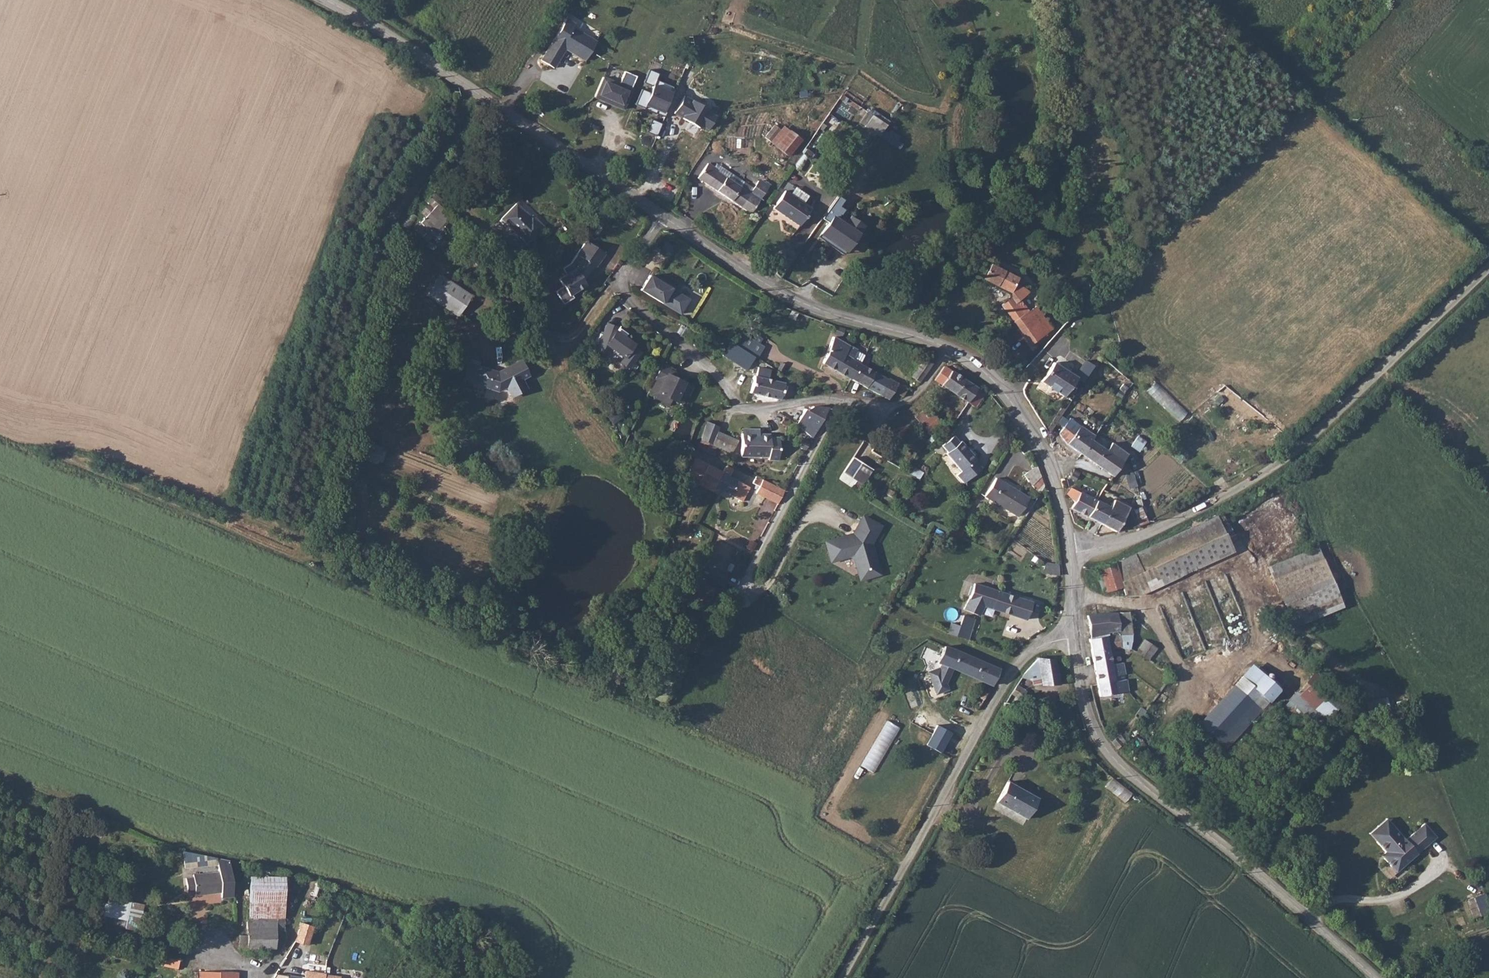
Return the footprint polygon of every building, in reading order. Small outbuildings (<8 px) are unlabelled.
[(567,18),(541,60),(554,68),(566,49),(585,61),(597,42),(573,27),(575,24),(567,18)] [(601,77),(593,97),(622,110),(630,89),(635,77),(622,71),(617,84),(601,77)] [(655,114),(664,118),(676,90),(656,81),(659,75),(649,71),(643,84),(652,88),(649,94),(640,90),(634,105),(643,109),(645,107),(656,111),(655,114)] [(709,110),(684,95),(674,113),(699,128),(700,125),(708,130),(716,116),(708,112),(709,110)] [(859,123),(898,148),(905,137),(866,112),(859,123)] [(646,131),(656,135),(662,123),(652,118),(646,131)] [(776,121),(763,137),(788,157),(801,141),(776,121)] [(748,201),(757,188),(726,167),(728,166),(716,159),(706,174),(748,201)] [(770,207),(797,224),(809,207),(783,189),(770,207)] [(487,216),(517,235),(530,216),(522,211),(520,213),(499,199),(487,216)] [(422,211),(406,233),(420,243),(435,221),(422,211)] [(831,214),(819,232),(843,249),(856,231),(843,223),(831,214)] [(843,223),(856,231),(861,223),(849,214),(843,223)] [(843,249),(819,232),(817,235),(842,252),(843,249)] [(605,253),(586,239),(574,257),(569,263),(563,267),(566,273),(559,277),(563,284),(555,289),(562,303),(573,296),(571,293),(586,284),(582,279),(586,274),(587,274),(594,265),(596,266),(605,253)] [(1015,318),(1026,308),(1017,298),(1027,286),(1021,279),(1022,277),(1019,274),(1016,274),(989,261),(982,274),(1009,290),(1011,294),(1001,301),(1015,318)] [(422,294),(453,315),(467,294),(436,274),(422,294)] [(650,275),(641,289),(681,313),(690,298),(650,275)] [(1023,332),(1044,315),(1033,303),(1026,308),(1015,318),(1013,319),(1023,332)] [(1051,323),(1044,315),(1023,332),(1029,340),(1051,323)] [(845,327),(833,323),(831,330),(841,335),(845,327)] [(617,330),(607,325),(602,336),(613,340),(617,330)] [(628,370),(639,354),(632,348),(633,346),(623,339),(625,337),(621,334),(622,332),(617,330),(613,340),(602,336),(596,351),(607,355),(610,349),(623,359),(620,364),(628,370)] [(751,342),(742,332),(730,342),(757,360),(763,347),(760,346),(763,340),(756,335),(751,342)] [(849,378),(858,360),(848,356),(854,346),(829,334),(820,364),(849,378)] [(757,360),(730,342),(727,348),(723,356),(740,367),(737,371),(744,375),(747,371),(755,375),(750,392),(773,400),(782,397),(785,386),(781,384),(782,381),(768,377),(770,371),(757,367),(759,361),(757,360)] [(934,356),(935,353),(923,352),(910,375),(920,380),(923,377),(934,356)] [(499,370),(479,365),(474,383),(497,388),(502,385),(508,394),(523,386),(518,376),(526,371),(517,358),(506,364),(506,368),(499,370)] [(888,375),(858,360),(849,378),(886,396),(888,397),(892,390),(895,381),(887,377),(888,375)] [(1040,381),(1065,396),(1076,375),(1052,361),(1040,381)] [(474,383),(479,365),(468,362),(463,380),(474,383)] [(670,369),(662,365),(647,393),(655,397),(653,401),(666,407),(669,400),(677,404),(681,403),(685,396),(687,397),(692,388),(684,384),(685,382),(678,379),(677,381),(674,379),(676,375),(669,371),(670,369)] [(969,400),(970,399),(978,386),(943,365),(934,378),(969,400)] [(912,388),(895,381),(892,390),(903,395),(912,388)] [(1156,381),(1147,390),(1179,422),(1188,412),(1156,381)] [(976,404),(987,389),(984,386),(980,382),(978,386),(970,399),(976,404)] [(916,415),(932,434),(938,440),(950,428),(927,404),(916,415)] [(814,436),(828,408),(827,408),(812,407),(808,413),(805,410),(793,426),(814,436)] [(782,427),(787,421),(777,413),(772,418),(782,427)] [(1066,440),(1082,452),(1090,439),(1092,435),(1069,418),(1060,430),(1066,440)] [(707,423),(705,429),(700,440),(710,445),(717,432),(719,428),(707,423)] [(697,448),(712,456),(717,447),(732,455),(737,442),(717,432),(710,445),(700,440),(697,448)] [(951,433),(940,443),(945,450),(944,451),(959,470),(955,474),(961,481),(980,465),(973,458),(975,456),(960,438),(957,441),(951,433)] [(770,435),(758,435),(740,435),(739,459),(769,459),(769,465),(780,464),(780,439),(771,438),(770,435)] [(1090,439),(1082,452),(1113,475),(1127,454),(1110,442),(1104,449),(1090,439)] [(853,455),(843,471),(854,478),(864,463),(853,455)] [(691,459),(685,474),(697,480),(712,487),(713,487),(720,471),(721,470),(692,457),(691,459)] [(1038,490),(1045,482),(1037,461),(1025,473),(1038,490)] [(864,463),(854,478),(864,485),(874,469),(864,463)] [(720,471),(728,474),(732,467),(724,464),(721,470),(720,471)] [(720,471),(713,487),(738,499),(746,483),(728,474),(720,471)] [(1076,475),(1068,493),(1070,493),(1069,499),(1074,500),(1074,505),(1078,505),(1078,512),(1101,522),(1110,504),(1097,499),(1089,496),(1094,483),(1076,475)] [(986,498),(1018,516),(1028,498),(997,479),(986,498)] [(695,483),(710,491),(712,487),(697,480),(695,483)] [(760,495),(780,505),(785,493),(786,492),(761,480),(757,487),(763,490),(760,495)] [(1110,504),(1101,522),(1117,529),(1127,506),(1112,500),(1110,504)] [(1129,512),(1135,526),(1145,523),(1138,507),(1129,512)] [(845,537),(825,542),(830,561),(849,557),(854,557),(858,571),(877,566),(870,543),(880,525),(863,516),(850,538),(845,537)] [(1213,516),(1159,542),(1166,561),(1222,533),(1213,516)] [(1222,533),(1166,561),(1170,574),(1228,545),(1222,533)] [(1166,561),(1159,542),(1121,560),(1101,567),(1107,591),(1126,586),(1154,572),(1153,567),(1166,561)] [(1317,546),(1274,563),(1282,572),(1278,576),(1322,560),(1317,546)] [(1045,571),(1060,572),(1060,561),(1046,559),(1045,571)] [(1278,576),(1273,581),(1281,600),(1329,582),(1322,560),(1278,576)] [(1154,572),(1126,586),(1128,595),(1140,597),(1152,592),(1159,579),(1170,574),(1166,561),(1153,567),(1154,572)] [(1272,578),(1273,581),(1278,576),(1282,572),(1274,563),(1268,565),(1272,578)] [(877,566),(858,571),(859,578),(879,573),(877,566)] [(971,598),(965,610),(980,616),(987,603),(1028,617),(1033,601),(976,582),(971,598)] [(1089,638),(1101,696),(1118,691),(1110,649),(1122,646),(1129,649),(1130,646),(1134,647),(1135,643),(1131,642),(1133,635),(1131,633),(1127,611),(1107,611),(1088,613),(1092,637),(1089,638)] [(961,624),(956,635),(968,639),(976,618),(965,613),(965,614),(961,624)] [(953,621),(949,632),(956,635),(961,624),(953,621)] [(1149,661),(1150,660),(1157,650),(1144,641),(1136,650),(1149,661)] [(937,659),(962,669),(962,668),(968,653),(947,645),(941,643),(937,659)] [(1201,729),(1228,750),(1289,677),(1259,652),(1240,675),(1242,677),(1201,729)] [(962,668),(962,669),(992,680),(997,672),(998,665),(968,653),(962,668)] [(1060,682),(1056,657),(1039,655),(1043,683),(1060,682)] [(1322,658),(1319,662),(1328,670),(1338,682),(1344,674),(1322,658)] [(1328,670),(1319,662),(1306,677),(1327,695),(1338,682),(1328,670)] [(1314,732),(1334,710),(1304,682),(1284,704),(1314,732)] [(970,702),(978,707),(987,690),(978,685),(970,702)] [(886,719),(860,767),(874,774),(900,726),(886,719)] [(1112,743),(1120,751),(1131,735),(1123,729),(1112,743)] [(998,800),(1027,816),(1036,796),(1008,780),(998,800)] [(1436,837),(1424,823),(1407,837),(1388,816),(1367,833),(1384,853),(1382,855),(1396,871),(1436,837)] [(216,866),(216,860),(181,853),(183,869),(216,866)] [(228,863),(216,860),(217,872),(192,875),(192,878),(186,879),(187,893),(193,893),(193,896),(220,894),(220,898),(233,898),(228,863)] [(1383,870),(1390,877),(1395,872),(1388,865),(1383,870)] [(250,901),(284,901),(284,876),(249,876),(250,901)] [(1471,917),(1488,912),(1488,905),(1486,893),(1466,898),(1471,917)] [(142,901),(99,896),(98,916),(126,919),(125,929),(139,930),(142,901)] [(284,926),(284,920),(284,901),(250,901),(250,916),(246,916),(246,927),(255,927),(256,917),(275,917),(275,927),(284,926)] [(284,939),(284,926),(275,927),(275,917),(256,917),(255,927),(246,927),(247,934),(237,934),(239,948),(274,948),(276,949),(276,944),(283,944),(284,939)] [(312,921),(306,919),(296,940),(307,945),(314,928),(310,926),(312,921)] [(182,958),(166,953),(164,962),(180,966),(182,958)] [(197,970),(198,977),(236,977),(237,971),(197,970)]
